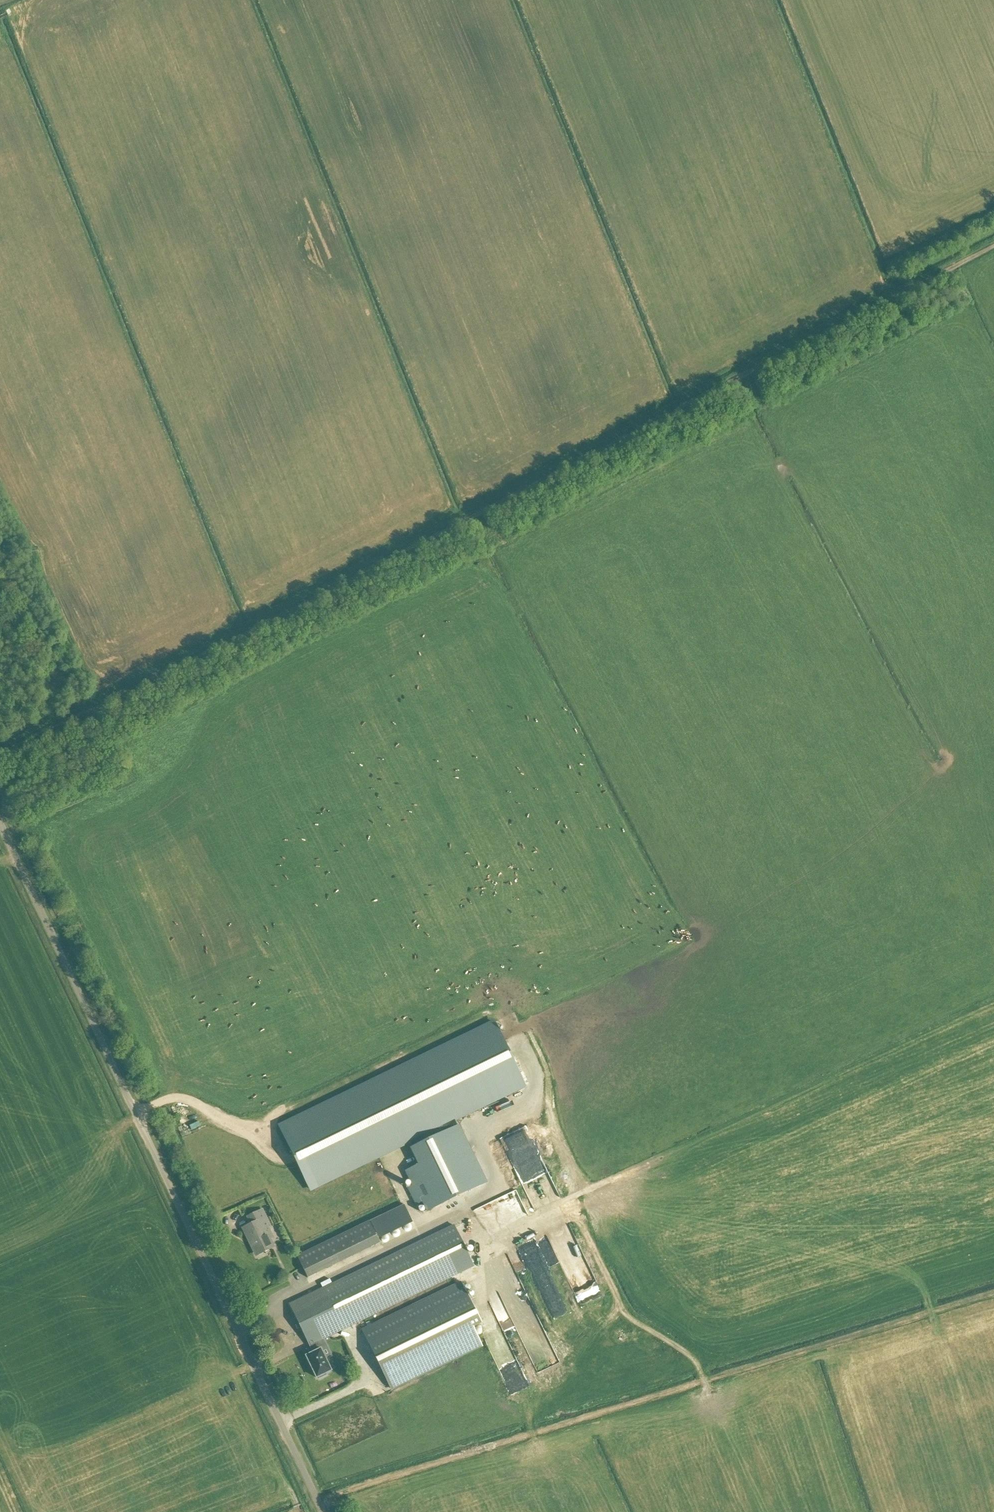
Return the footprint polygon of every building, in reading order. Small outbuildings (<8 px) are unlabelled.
[(106,774),(109,772),(107,767),(98,772),(100,777),(106,774)] [(429,1210),(484,1183),(454,1120),(526,1086),(497,1024),(281,1129),(310,1190),(409,1142),(420,1164),(405,1171),(413,1186),(408,1189),(417,1206),(425,1202),(429,1210)] [(502,1139),(511,1155),(537,1141),(527,1125),(502,1139)] [(504,1196),(514,1221),(530,1214),(519,1189),(504,1196)] [(370,1221),(378,1238),(412,1221),(404,1204),(370,1221)] [(263,1210),(251,1216),(255,1223),(243,1228),(256,1255),(274,1247),(265,1228),(270,1226),(263,1210)] [(307,1278),(379,1243),(369,1221),(297,1256),(307,1278)] [(290,1306),(309,1346),(317,1343),(475,1267),(454,1224),(289,1304),(290,1306)] [(548,1235),(520,1251),(546,1298),(554,1294),(550,1286),(556,1283),(548,1269),(562,1261),(548,1235)] [(461,1282),(360,1330),(390,1391),(480,1348),(471,1330),(482,1325),(461,1282)] [(313,1355),(305,1359),(316,1381),(331,1373),(325,1362),(332,1359),(323,1341),(309,1348),(313,1355)]
